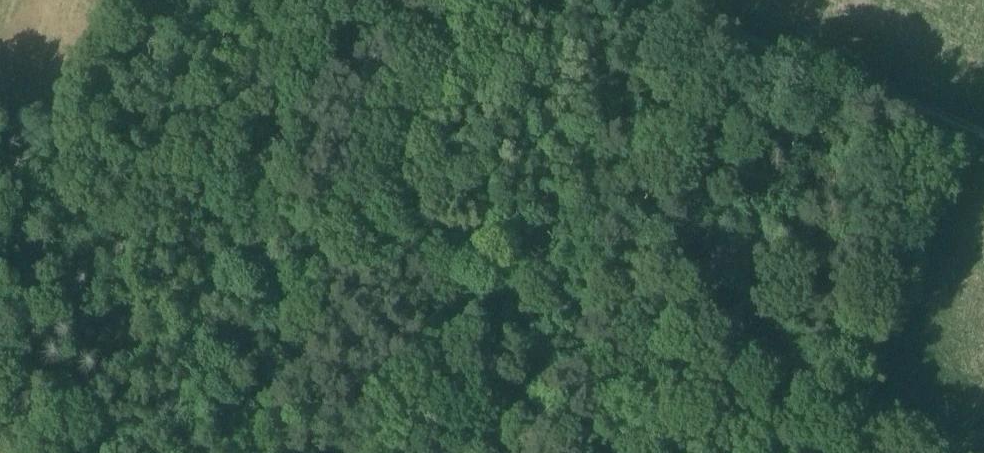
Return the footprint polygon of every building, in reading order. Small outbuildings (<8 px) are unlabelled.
[(668,333),(662,330),(659,335),(665,338),(668,333)]
